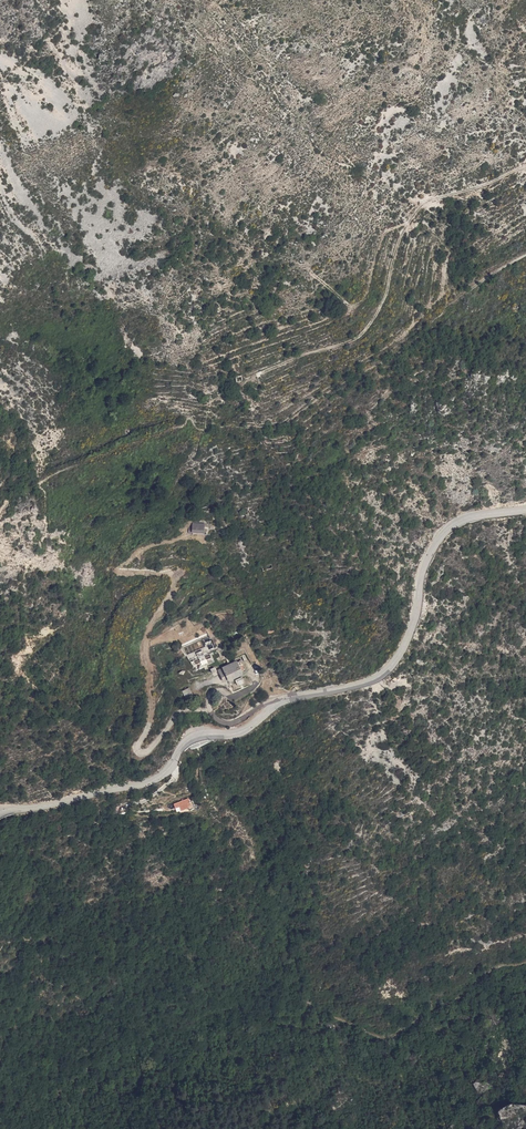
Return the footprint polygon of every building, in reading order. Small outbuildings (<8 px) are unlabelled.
[(192,533),(204,533),(204,522),(192,523),(192,533)] [(220,660),(216,650),(200,656),(199,655),(187,660),(189,665),(192,664),(195,671),(206,667),(207,669),(211,667),(210,665),(220,660)] [(245,670),(240,660),(219,669),(224,680),(245,670)] [(252,684),(248,673),(227,683),(228,685),(231,692),(252,684)] [(186,698),(193,694),(189,688),(182,691),(186,698)]
